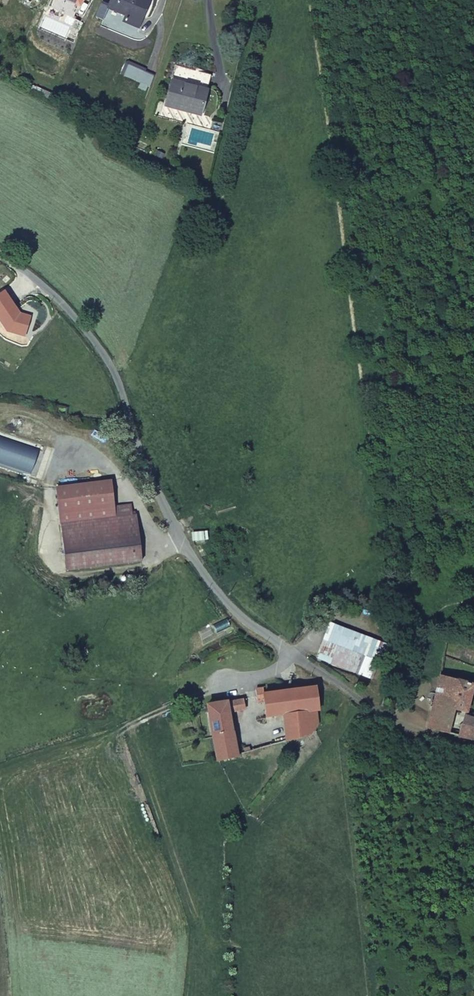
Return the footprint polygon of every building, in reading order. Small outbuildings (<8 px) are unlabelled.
[(145,3),(139,0),(107,0),(104,7),(122,15),(119,21),(133,28),(145,3)] [(210,69),(174,59),(162,99),(197,109),(210,69)] [(118,82),(144,91),(148,78),(122,69),(118,82)] [(29,314),(23,312),(22,314),(19,313),(19,312),(19,311),(3,289),(0,291),(0,319),(6,328),(14,330),(16,323),(26,326),(29,314)] [(26,326),(16,323),(14,330),(24,333),(26,326)] [(54,483),(58,519),(113,514),(112,503),(110,478),(54,483)] [(113,514),(130,512),(129,501),(112,503),(113,514)] [(63,566),(139,558),(133,512),(130,512),(113,514),(58,519),(63,566)] [(439,658),(427,729),(459,737),(461,718),(466,686),(451,682),(454,662),(439,658)] [(318,708),(314,685),(262,694),(262,697),(254,698),(255,705),(264,704),(267,723),(281,720),(286,745),(303,741),(318,722),(315,708),(318,708)] [(262,697),(262,694),(260,689),(252,690),(254,698),(262,697)] [(216,760),(235,755),(227,715),(242,712),(240,701),(205,707),(205,708),(214,756),(216,760)] [(459,737),(473,740),(473,722),(461,718),(459,737)]
